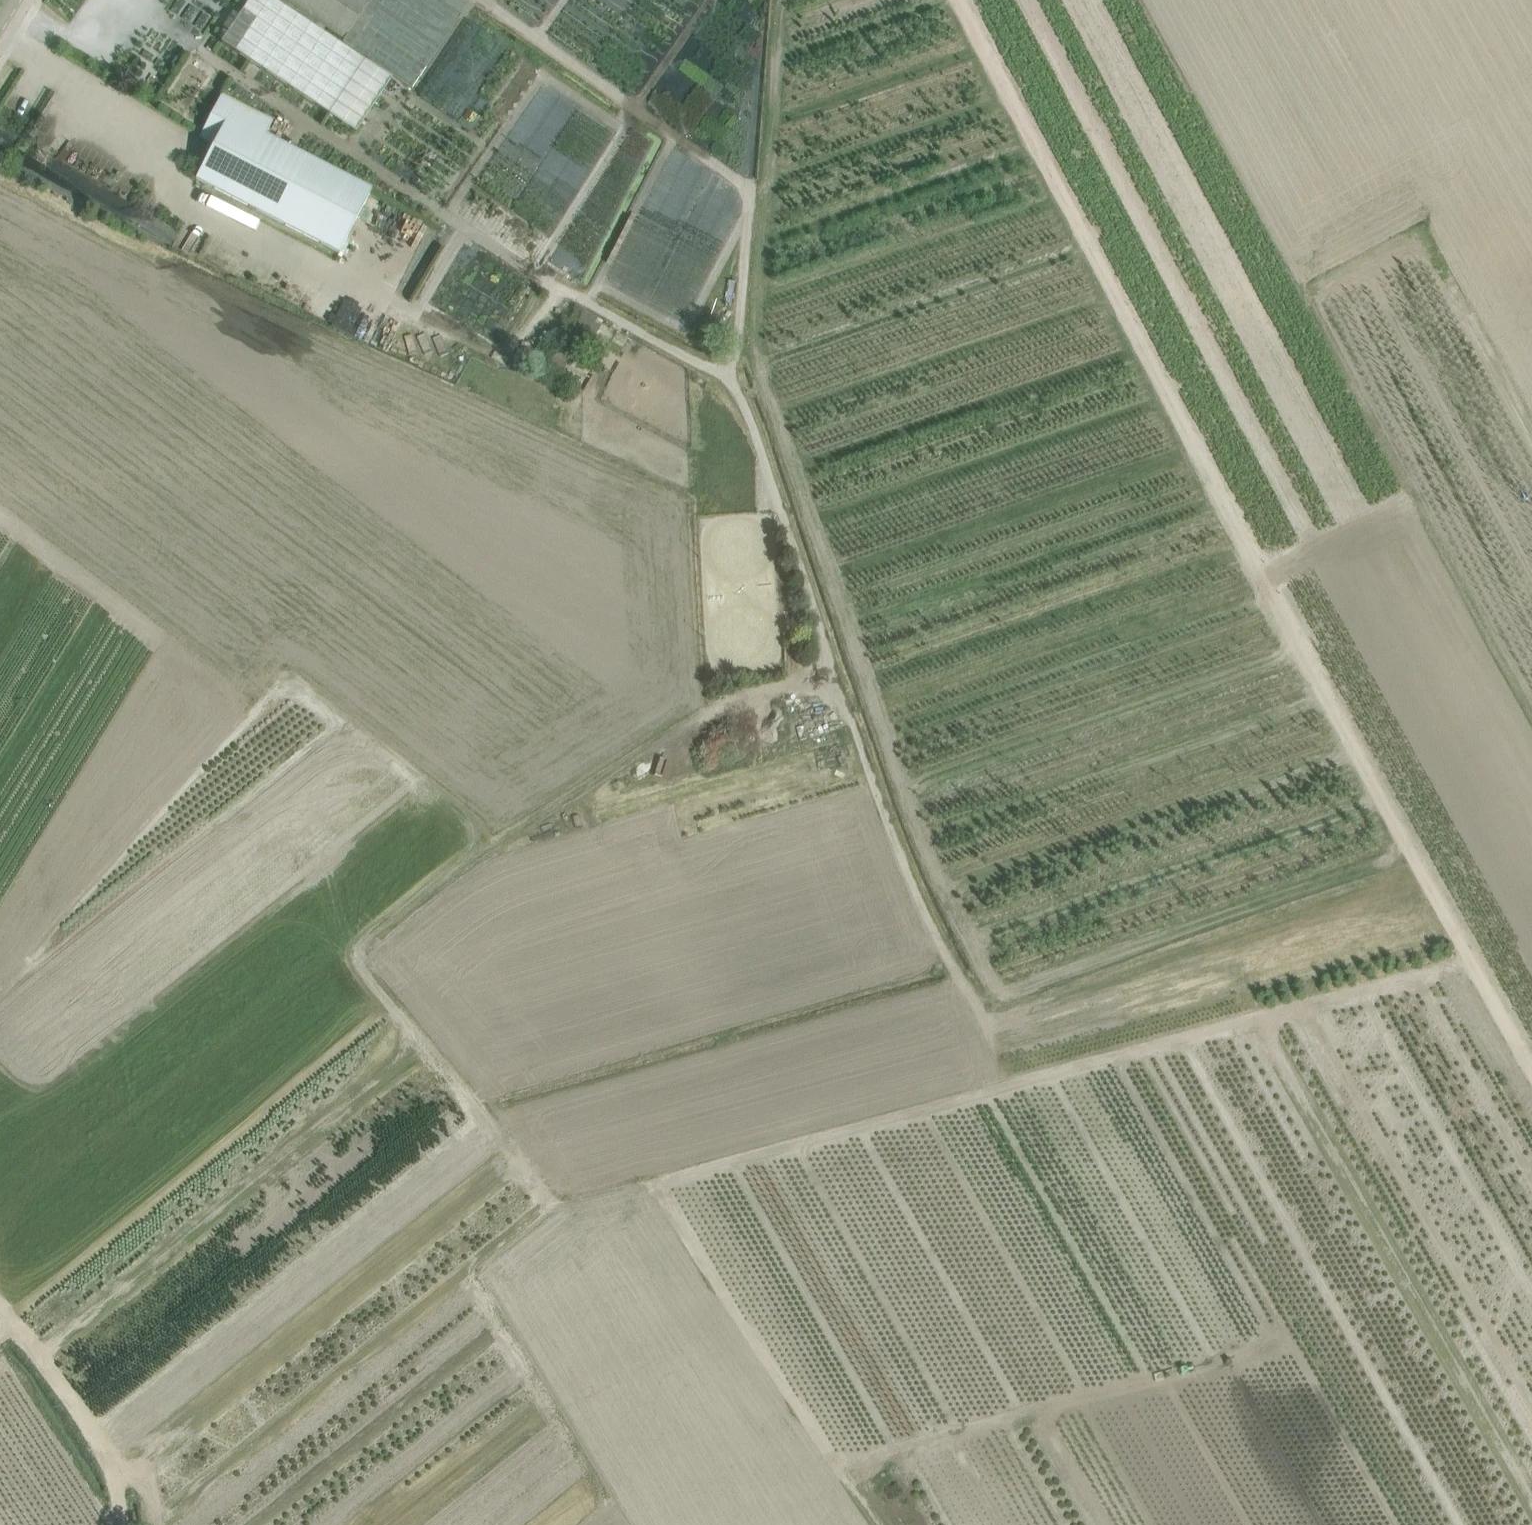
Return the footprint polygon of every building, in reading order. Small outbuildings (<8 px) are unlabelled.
[(329,115),(365,61),(274,0),(250,0),(221,43),(329,115)] [(411,90),(469,4),(463,0),(279,0),(411,90)] [(196,179),(340,253),(372,189),(265,135),(272,120),(222,94),(200,137),(214,144),(196,179)] [(225,201),(220,211),(275,238),(281,227),(225,201)] [(584,312),(567,342),(579,349),(587,353),(604,323),(596,319),(584,312)]
